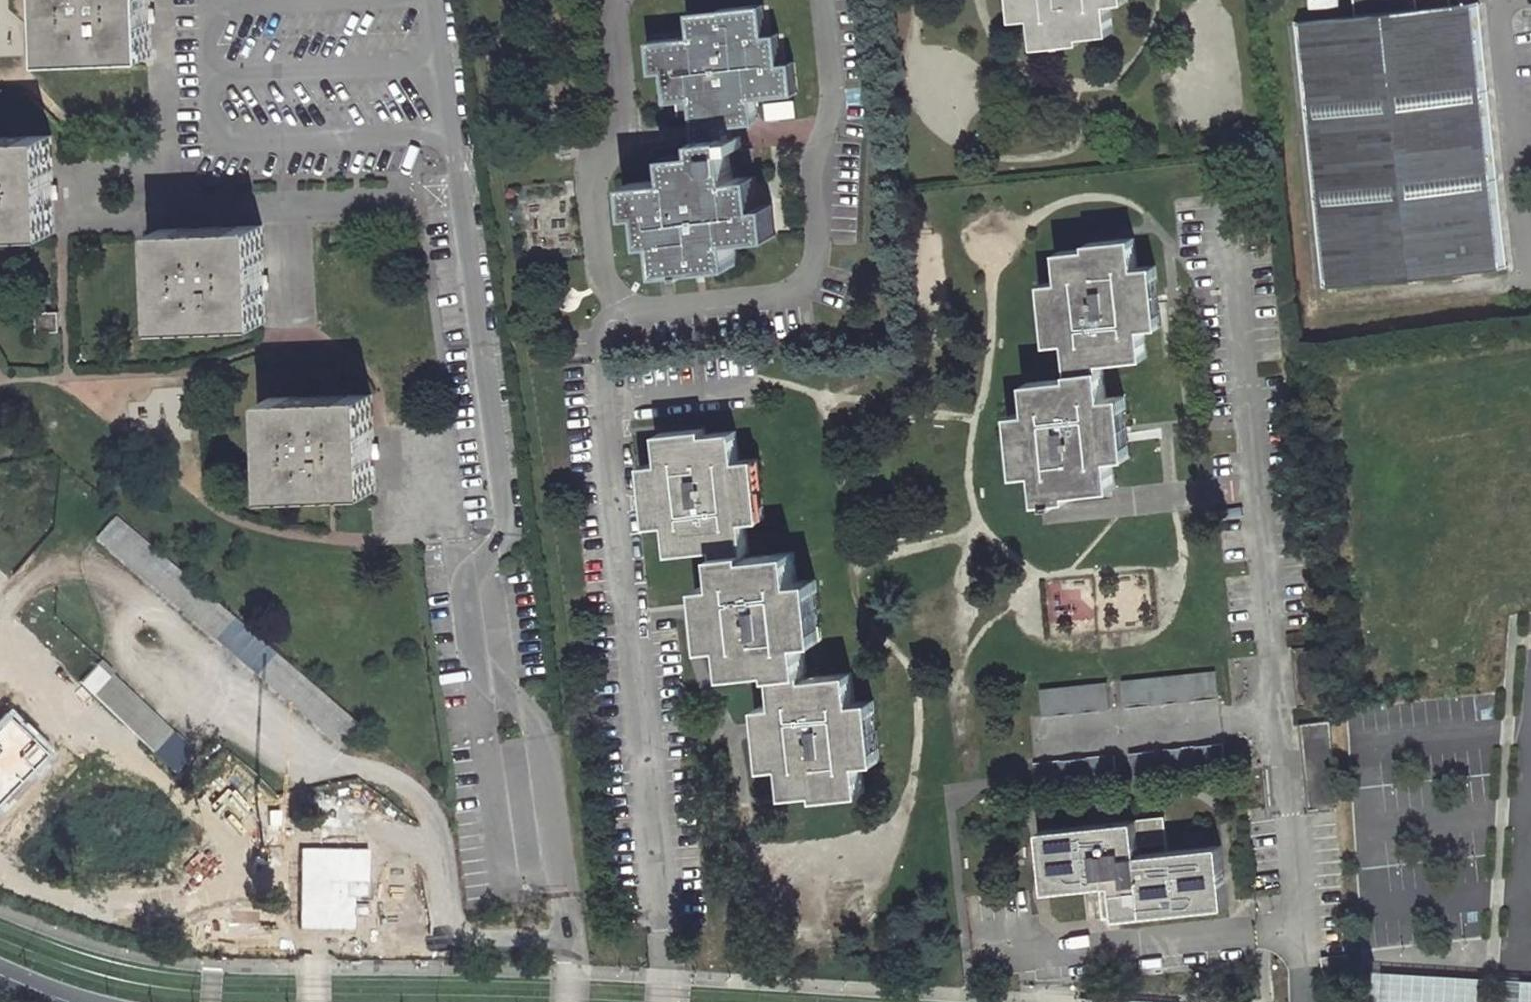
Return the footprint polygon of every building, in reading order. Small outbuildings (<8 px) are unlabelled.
[(52,57),(155,52),(153,0),(49,0),(52,57)] [(1035,0),(1025,0),(1026,15),(1036,14),(1035,0)] [(1036,14),(1042,13),(1046,44),(1093,40),(1092,31),(1121,29),(1118,0),(1035,0),(1036,14)] [(1360,15),(1456,5),(1456,0),(1358,0),(1360,15)] [(1456,5),(1360,15),(1298,21),(1326,285),(1511,266),(1485,37),(1481,2),(1456,5)] [(762,34),(759,3),(687,10),(690,34),(647,38),(651,72),(662,70),(665,102),(694,99),(699,152),(664,155),(666,178),(628,182),(631,215),(643,213),(646,244),(659,242),(662,272),(684,270),(685,274),(691,274),(691,271),(707,269),(706,257),(735,254),(734,241),(773,237),(770,205),(758,206),(755,171),(734,173),(729,125),(754,123),(751,97),(794,93),(791,63),(777,64),(774,33),(762,34)] [(0,139),(0,235),(57,233),(54,158),(53,137),(0,139)] [(265,222),(161,227),(162,238),(165,324),(261,319),(269,319),(265,222)] [(1139,264),(1136,233),(1090,237),(1090,243),(1062,245),(1064,275),(1058,276),(1063,337),(1068,336),(1071,372),(1027,376),(1030,407),(1023,408),(1028,468),(1034,467),(1037,499),(1067,496),(1067,491),(1113,486),(1111,457),(1119,457),(1113,394),(1106,395),(1103,360),(1148,356),(1145,326),(1153,325),(1148,263),(1139,264)] [(1156,262),(1148,263),(1153,325),(1162,324),(1156,262)] [(1063,337),(1058,276),(1046,277),(1051,338),(1063,337)] [(61,310),(40,311),(40,329),(57,328),(61,328),(61,310)] [(372,394),(270,398),(274,494),(376,490),(372,394)] [(1122,394),(1113,394),(1119,457),(1128,456),(1122,394)] [(1028,468),(1023,408),(1011,409),(1016,468),(1028,468)] [(699,429),(653,433),(656,463),(649,464),(655,526),(662,526),(666,555),(712,552),(715,583),(710,584),(716,645),(723,645),(726,675),(771,670),(775,704),(769,704),(776,767),(783,766),(786,796),(817,793),(818,800),(863,795),(861,766),(866,766),(860,704),(852,705),(848,675),(806,679),(802,646),(808,645),(801,583),(794,584),(791,555),(746,558),(742,526),(748,525),(742,463),(734,464),(731,434),(700,437),(699,429)] [(751,462),(742,463),(748,525),(758,524),(751,462)] [(655,526),(649,464),(639,465),(645,527),(655,526)] [(343,746),(359,728),(119,514),(100,533),(343,746)] [(812,583),(801,583),(808,645),(818,644),(812,583)] [(716,645),(710,584),(699,585),(705,646),(716,645)] [(97,661),(79,680),(173,769),(191,750),(97,661)] [(1126,705),(1221,696),(1218,668),(1123,678),(1126,705)] [(1045,713),(1112,706),(1109,680),(1042,686),(1045,713)] [(870,703),(860,704),(866,766),(876,765),(870,703)] [(776,767),(769,704),(759,706),(767,768),(776,767)] [(52,754),(9,711),(0,721),(0,806),(52,754)] [(1301,724),(1309,809),(1335,807),(1326,722),(1301,724)] [(1135,778),(1229,768),(1226,739),(1132,749),(1135,778)] [(1040,787),(1120,779),(1116,750),(1038,759),(1040,787)] [(1123,915),(1232,904),(1226,841),(1172,847),(1168,814),(1046,826),(1052,886),(1118,881),(1123,915)] [(357,850),(301,850),(301,930),(357,930),(357,881),(357,850)] [(371,850),(357,850),(357,881),(370,881),(371,850)] [(1385,1001),(1470,1001),(1471,984),(1387,977),(1385,1001)] [(1470,1001),(1511,1001),(1512,987),(1471,984),(1470,1001)] [(1511,1001),(1530,1001),(1530,988),(1512,987),(1511,1001)]
